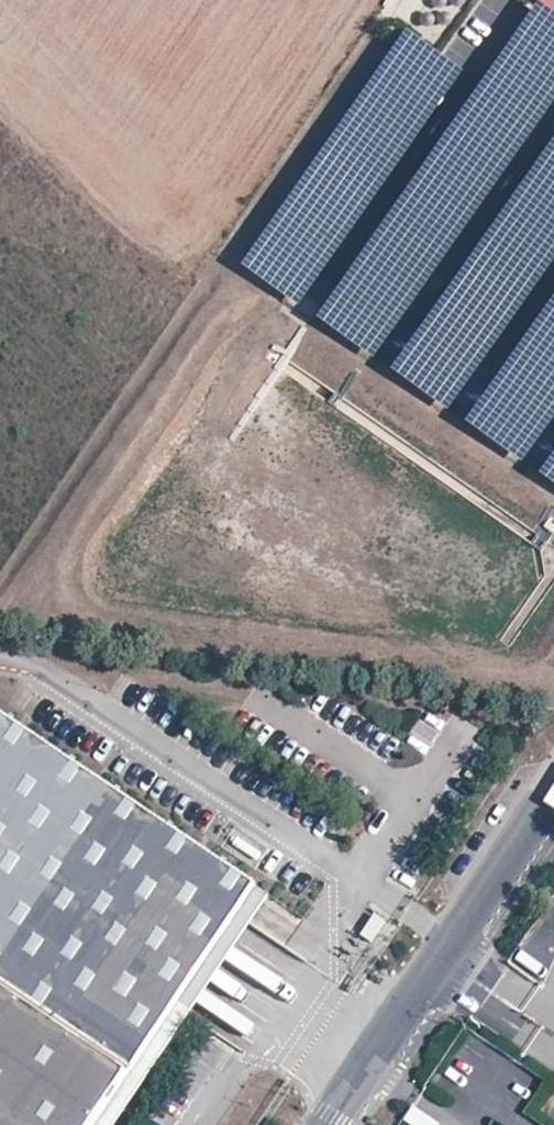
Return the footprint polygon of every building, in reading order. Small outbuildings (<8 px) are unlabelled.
[(553,10),(553,0),(540,0),(553,10)] [(315,316),(374,357),(553,100),(553,14),(536,1),(315,316)] [(463,67),(407,28),(242,261),(298,300),(463,67)] [(389,367),(448,408),(553,258),(553,134),(389,367)] [(464,418),(522,459),(553,413),(553,291),(464,418)] [(539,471),(553,482),(553,450),(539,471)] [(132,1074),(181,1002),(260,884),(0,710),(0,986),(132,1074)] [(410,730),(430,743),(438,731),(419,718),(410,730)] [(294,906),(260,884),(181,1002),(214,1025),(294,906)] [(520,953),(516,963),(541,975),(545,965),(520,953)] [(132,1074),(0,986),(0,1124),(98,1124),(132,1074)] [(404,1120),(413,1124),(437,1124),(439,1121),(412,1106),(404,1120)]
